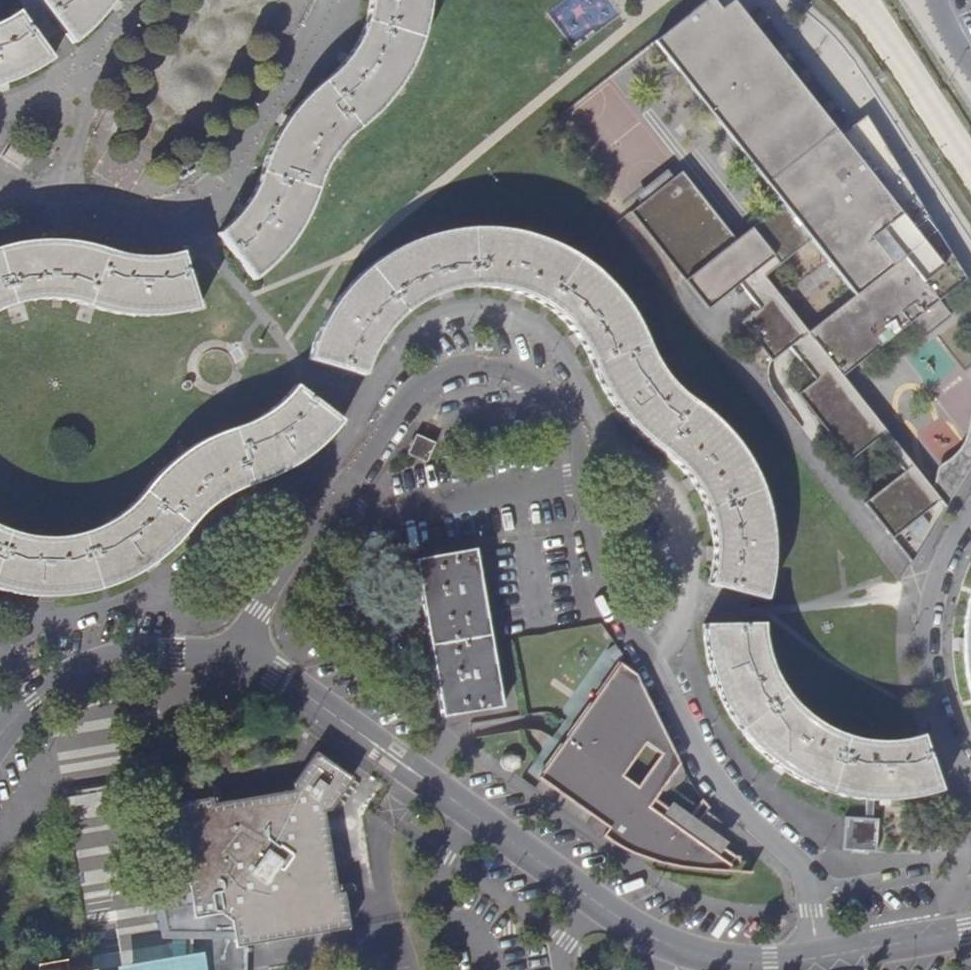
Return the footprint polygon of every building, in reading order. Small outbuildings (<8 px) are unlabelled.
[(75,41),(96,21),(109,5),(112,0),(44,0),(75,41)] [(219,233),(255,278),(280,256),(291,241),(303,223),(311,201),(319,178),(327,165),(337,152),(350,136),(361,123),(378,109),(393,91),(404,75),(417,48),(425,26),(428,5),(429,0),(370,0),(366,21),(359,40),(350,54),(337,70),(321,82),(303,100),(285,120),(271,144),(265,159),(260,177),(250,196),(237,214),(234,217),(219,233)] [(867,505),(914,565),(949,509),(934,490),(845,378),(912,325),(925,341),(954,318),(941,302),(969,280),(939,233),(925,243),(903,216),(920,202),(882,140),(857,157),(841,136),(836,131),(746,16),(735,25),(722,9),(715,0),(709,0),(656,42),(785,204),(814,241),(859,296),(812,333),(768,278),(737,242),(683,174),(632,215),(709,312),(741,287),(761,312),(743,326),(773,364),(792,350),(818,383),(800,398),(852,463),(880,441),(907,474),(867,505)] [(734,0),(722,9),(735,25),(746,16),(734,0)] [(52,58),(19,11),(0,21),(0,84),(19,78),(35,69),(52,58)] [(867,116),(841,136),(857,157),(882,140),(867,116)] [(30,149),(14,137),(3,156),(20,167),(30,149)] [(920,202),(903,216),(925,243),(939,233),(920,202)] [(814,241),(785,204),(737,242),(768,278),(814,241)] [(714,560),(711,583),(767,598),(769,569),(770,539),(768,523),(762,500),(754,478),(741,452),(724,428),(704,409),(696,403),(682,393),(670,380),(659,366),(649,349),(641,327),(636,317),(627,301),(612,285),(593,266),(560,246),(533,235),(507,230),(472,228),(441,232),(413,241),(390,253),(372,266),(357,279),(344,294),(329,317),(319,335),(310,358),(367,374),(380,345),(392,330),(410,315),(423,306),(444,297),(468,292),(486,291),(508,296),(526,302),(545,309),(566,326),(581,345),(594,365),(604,389),(615,406),(628,424),(645,438),(664,452),(675,460),(685,473),(696,487),(708,508),(712,527),(714,546),(714,560)] [(11,306),(25,303),(44,299),(57,300),(85,302),(101,310),(121,313),(139,316),(159,317),(179,314),(201,310),(184,252),(162,256),(131,255),(106,249),(89,242),(69,240),(53,238),(31,239),(6,242),(0,244),(0,311),(11,306)] [(343,422),(297,387),(281,402),(264,413),(244,424),(222,433),(196,445),(175,461),(161,469),(151,481),(140,498),(125,509),(106,523),(86,532),(63,536),(39,537),(13,531),(0,524),(0,588),(2,589),(31,594),(54,595),(75,593),(92,591),(111,585),(127,578),(147,568),(167,553),(179,541),(195,521),(208,509),(226,495),(246,484),(268,476),(287,468),(316,448),(343,422)] [(934,490),(949,509),(970,473),(970,422),(970,424),(970,425),(970,429),(970,432),(969,436),(968,439),(966,442),(965,445),(963,448),(961,451),(959,454),(957,457),(954,459),(952,461),(949,463),(946,465),(945,465),(944,465),(943,465),(942,466),(941,467),(941,468),(939,469),(939,470),(938,471),(938,472),(938,473),(938,474),(937,476),(938,477),(938,478),(937,481),(937,484),(936,487),(934,490)] [(418,433),(409,451),(427,460),(436,441),(418,433)] [(473,550),(417,560),(443,715),(500,705),(473,550)] [(658,568),(649,572),(656,587),(665,582),(658,568)] [(970,595),(966,607),(965,617),(964,627),(963,637),(963,650),(963,662),(965,675),(968,688),(970,698),(970,590),(970,595)] [(940,791),(922,735),(902,740),(886,741),(862,739),(841,733),(820,724),(804,711),(790,697),(780,682),(770,662),(764,643),(763,624),(706,625),(708,649),(712,672),(718,691),(726,704),(732,716),(742,731),(755,744),(768,758),(791,773),(805,784),(822,790),(844,795),(862,798),(882,801),(900,800),(917,798),(940,791)] [(630,852),(639,857),(649,860),(659,863),(665,865),(723,872),(729,872),(739,857),(698,828),(712,808),(705,800),(689,822),(658,800),(683,765),(639,676),(623,665),(541,780),(596,818),(597,816),(612,826),(605,837),(612,842),(621,848),(630,852)] [(292,788),(179,807),(205,954),(352,931),(332,819),(356,782),(314,755),(292,788)] [(844,817),(843,840),(843,848),(877,851),(878,820),(844,817)] [(122,909),(101,912),(103,926),(124,923),(122,909)]
